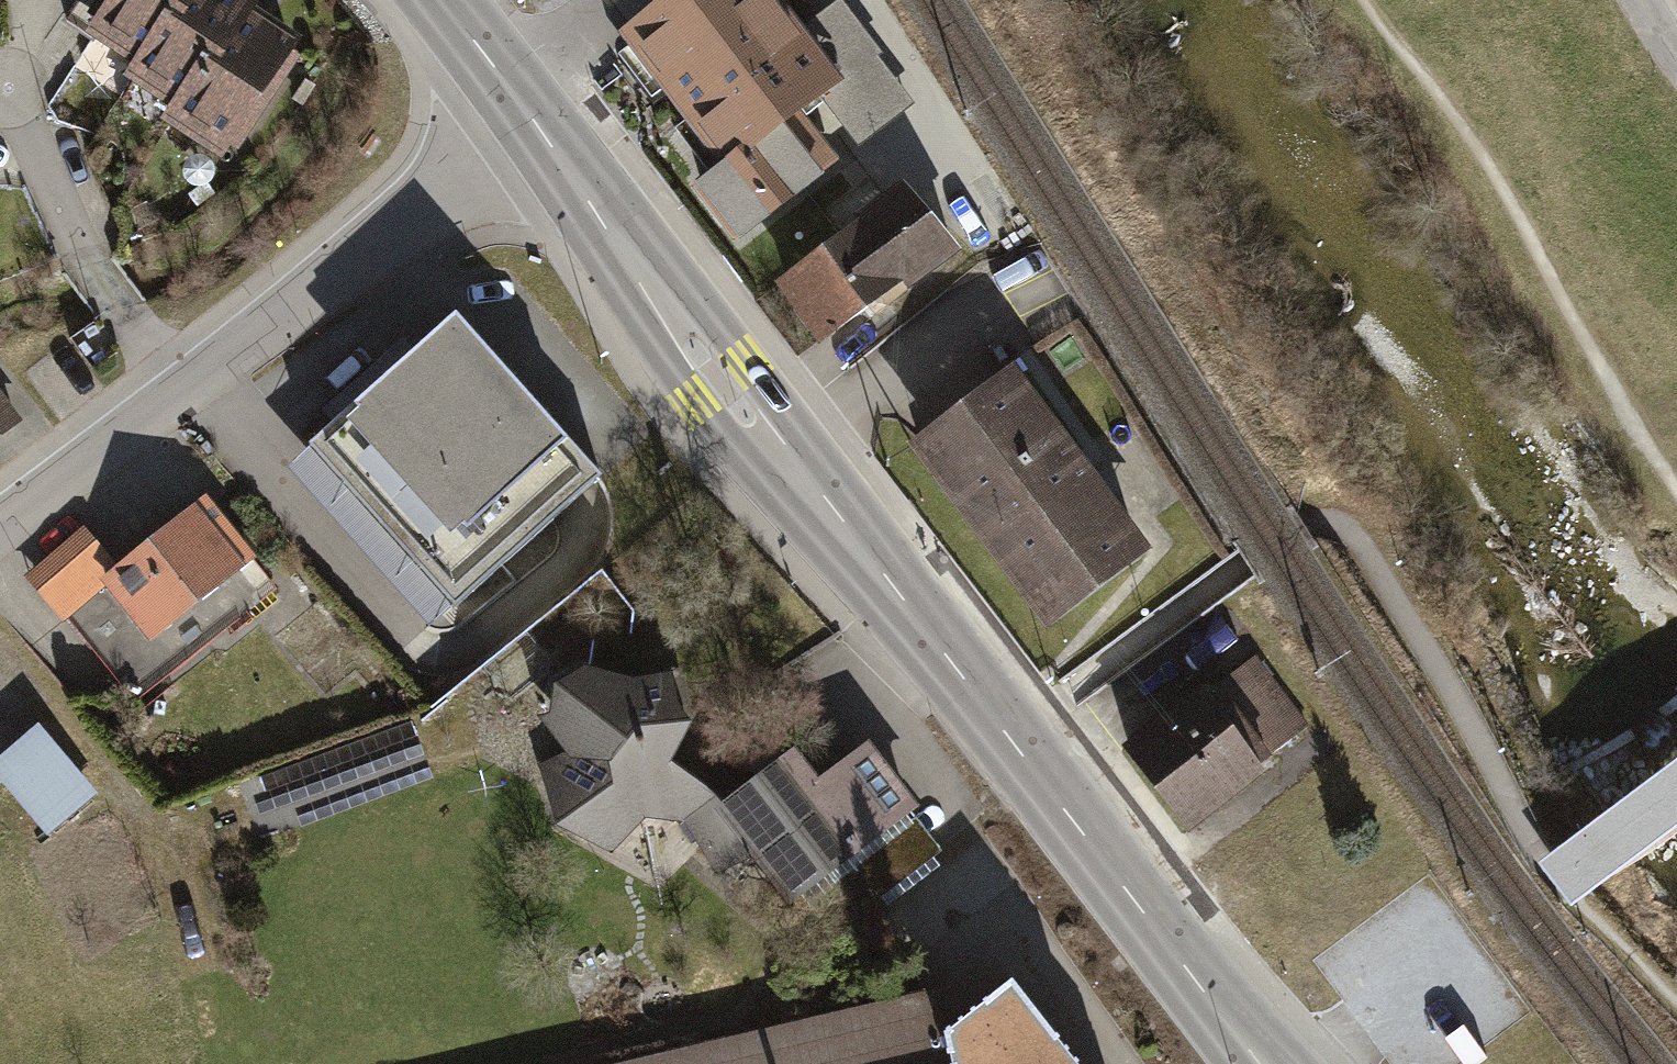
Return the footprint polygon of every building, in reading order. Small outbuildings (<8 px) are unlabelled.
[(90,38),(143,71),(188,0),(115,0),(90,38)] [(247,0),(188,0),(143,71),(133,86),(186,120),(248,22),(258,7),(247,0)] [(715,166),(794,105),(838,71),(786,5),(782,0),(649,0),(609,30),(715,166)] [(301,55),(248,22),(186,120),(177,134),(230,167),(301,55)] [(690,185),(732,238),(822,169),(835,158),(794,105),(715,166),(690,185)] [(850,220),(772,282),(821,343),(871,303),(901,279),(905,284),(952,247),(896,178),(847,217),(850,220)] [(316,443),(454,601),(573,498),(598,476),(460,318),(394,376),(316,443)] [(905,435),(1043,621),(1143,548),(1075,456),(1005,362),(905,435)] [(20,422),(0,395),(0,437),(20,422)] [(105,584),(151,641),(246,565),(219,532),(194,502),(115,566),(83,526),(26,572),(62,617),(105,584)] [(1116,747),(1184,836),(1253,782),(1265,773),(1255,760),(1304,722),(1251,654),(1202,691),(1197,685),(1116,747)] [(719,879),(747,858),(713,814),(703,802),(712,794),(669,764),(687,730),(668,675),(631,682),(579,663),(544,683),(539,723),(556,748),(533,761),(550,826),(656,882),(693,850),(719,879)] [(0,754),(0,780),(46,835),(97,792),(38,722),(0,754)] [(789,911),(918,810),(866,745),(826,776),(817,783),(792,751),(713,814),(747,858),(789,911)] [(943,1044),(948,1063),(1074,1063),(1012,983),(943,1044)] [(586,1063),(948,1063),(943,1044),(921,1049),(907,988),(586,1063)]
